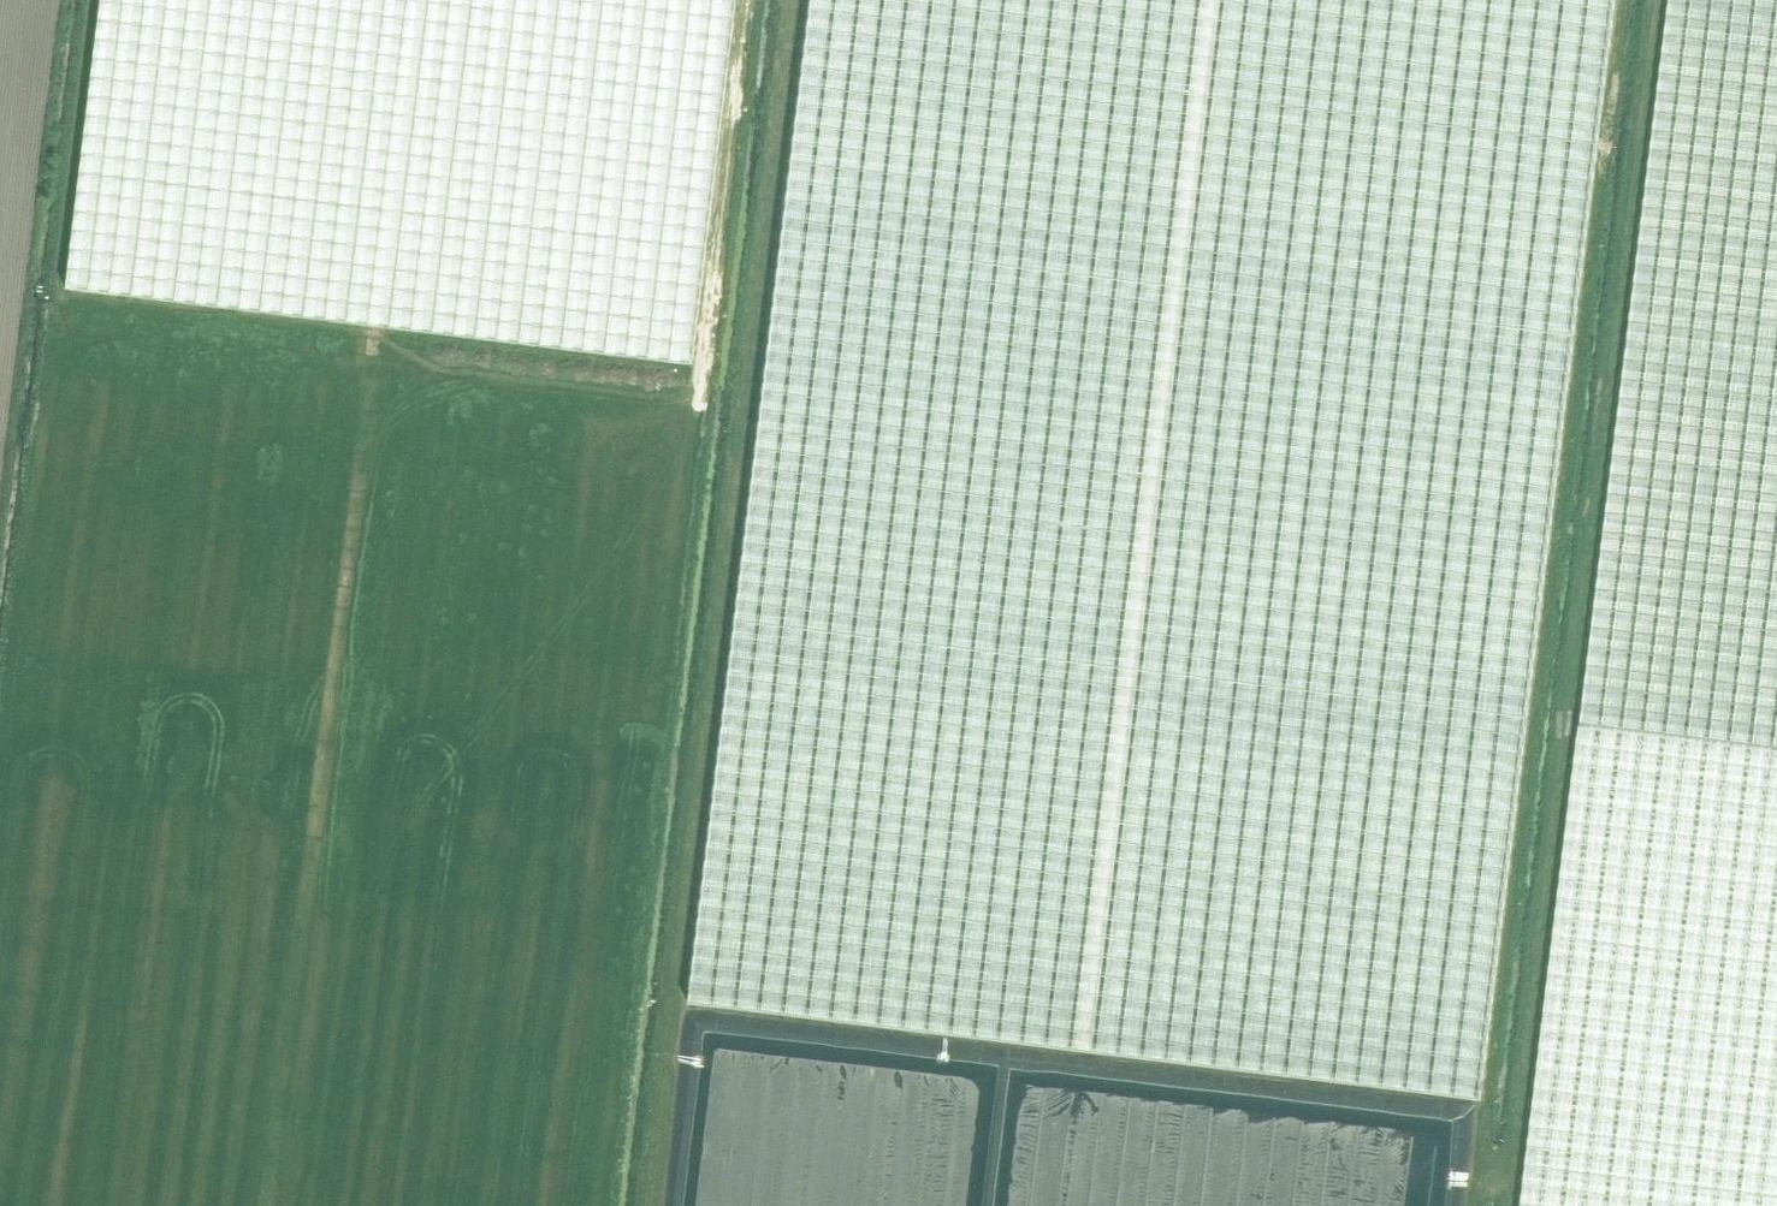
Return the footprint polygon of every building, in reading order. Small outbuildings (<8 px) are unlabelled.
[(64,287),(689,363),(733,0),(99,0),(64,287)] [(1612,0),(809,0),(687,1001),(1478,1097),(1612,0)] [(1522,1205),(1776,1205),(1776,0),(1669,0),(1522,1205)] [(1474,1181),(1476,1167),(1454,1165),(1453,1179),(1474,1181)]
